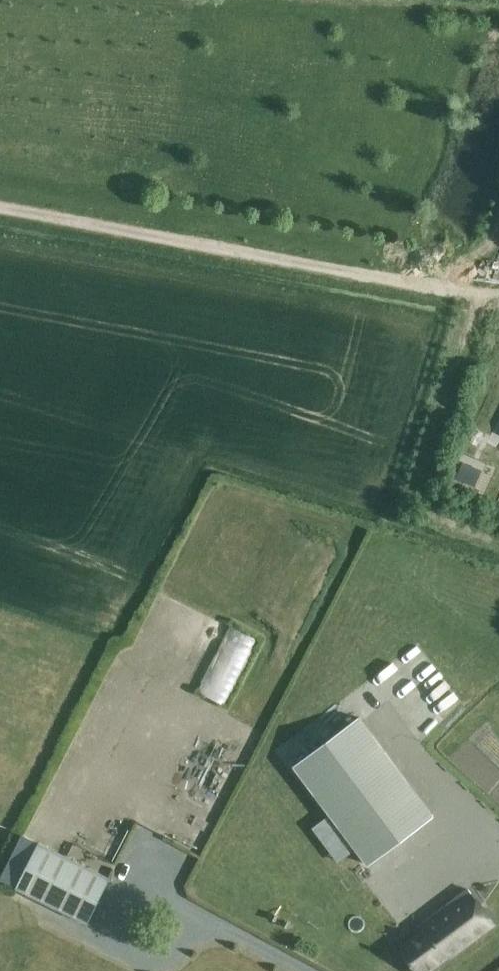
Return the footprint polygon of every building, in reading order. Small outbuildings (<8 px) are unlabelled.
[(227,624),(200,691),(229,702),(256,636),(227,624)] [(359,717),(293,767),(329,815),(324,819),(313,827),(338,860),(350,852),(354,848),(368,866),(433,816),(380,746),(359,717)] [(38,842),(15,888),(87,923),(110,878),(38,842)] [(425,929),(399,949),(415,970),(427,970),(492,922),(468,889),(421,924),(425,929)]
